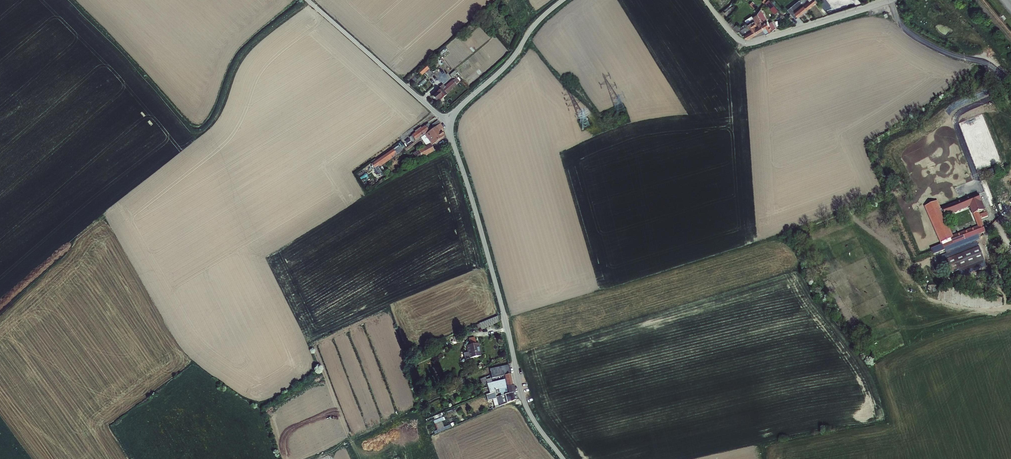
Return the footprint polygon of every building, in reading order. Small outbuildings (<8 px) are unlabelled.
[(763,1),(773,12),(777,9),(769,0),(764,0),(763,1)] [(777,9),(780,13),(782,11),(773,0),(769,0),(777,9)] [(803,4),(801,1),(800,0),(797,3),(795,4),(790,8),(789,6),(789,7),(797,16),(807,8),(803,4)] [(807,8),(813,4),(811,0),(808,0),(803,4),(807,8)] [(797,16),(789,7),(787,8),(795,18),(797,16)] [(759,9),(753,15),(762,27),(766,31),(776,26),(772,19),(768,21),(759,9)] [(750,15),(747,17),(756,31),(762,27),(753,15),(750,17),(750,15)] [(756,31),(747,17),(743,20),(744,22),(752,35),(756,31)] [(752,35),(744,22),(737,35),(738,36),(747,38),(748,38),(752,35)] [(417,77),(411,82),(414,85),(415,84),(417,86),(427,77),(425,75),(427,74),(432,79),(436,76),(429,67),(421,73),(424,77),(420,80),(417,77)] [(435,98),(439,103),(442,100),(443,101),(449,97),(446,93),(460,81),(456,77),(442,89),(439,85),(438,86),(442,92),(435,98)] [(416,143),(427,135),(435,129),(430,122),(411,136),(416,143)] [(442,130),(445,129),(442,124),(441,125),(436,129),(435,129),(427,135),(434,144),(434,145),(447,136),(442,130)] [(412,145),(407,139),(404,141),(409,148),(412,145)] [(422,160),(438,150),(434,145),(434,144),(418,155),(422,160)] [(393,151),(378,162),(382,167),(404,151),(402,148),(395,153),(393,151)] [(942,208),(941,204),(940,202),(929,207),(945,246),(933,251),(935,256),(947,251),(946,249),(987,232),(982,218),(988,215),(985,208),(983,209),(979,201),(983,199),(980,192),(945,207),(942,208)] [(981,248),(949,261),(954,274),(987,261),(981,248)] [(981,300),(956,294),(955,299),(964,301),(963,305),(979,309),(981,300)] [(480,323),(483,329),(501,321),(500,314),(480,323)] [(482,357),(480,344),(469,346),(471,359),(482,357)] [(511,375),(510,365),(491,370),(493,378),(505,376),(511,375)] [(508,387),(514,386),(511,375),(505,376),(507,382),(497,384),(498,389),(508,387)] [(422,395),(425,401),(437,396),(435,390),(422,395)] [(515,393),(510,394),(506,395),(509,404),(518,400),(515,393)] [(503,407),(499,396),(495,397),(500,408),(503,407)] [(433,420),(436,432),(450,429),(449,425),(444,427),(442,421),(444,421),(443,418),(433,420)]
